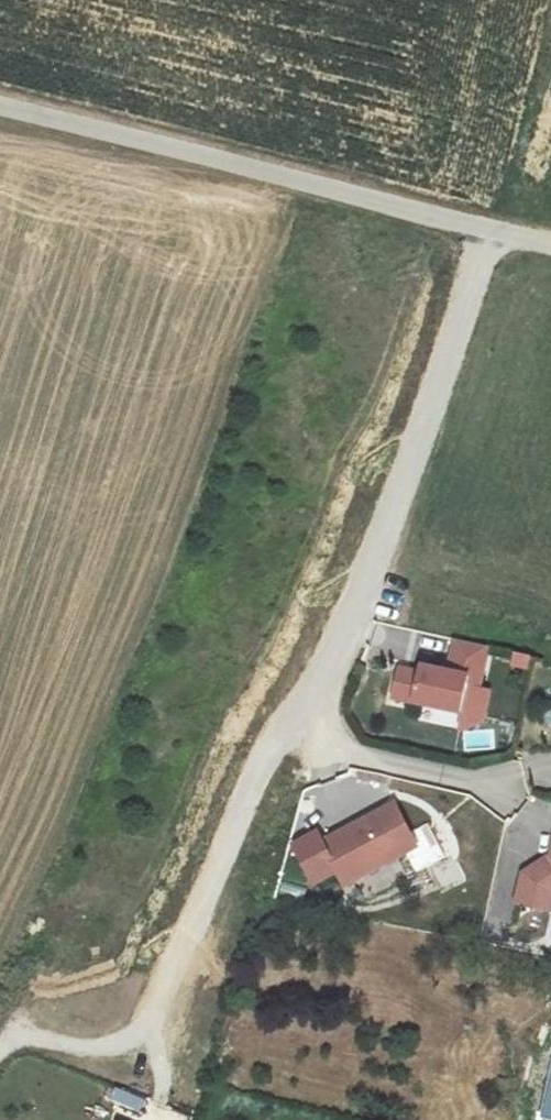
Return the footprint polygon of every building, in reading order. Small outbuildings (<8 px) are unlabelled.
[(453,641),(446,669),(421,664),(420,671),(398,667),(391,697),(458,711),(455,730),(482,717),(490,687),(480,685),(489,649),(453,641)] [(394,800),(321,838),(316,830),(293,841),(314,882),(337,870),(343,881),(416,843),(394,800)] [(550,853),(521,874),(515,904),(549,911),(550,903),(550,853)] [(541,1117),(550,1119),(550,1072),(541,1117)]
